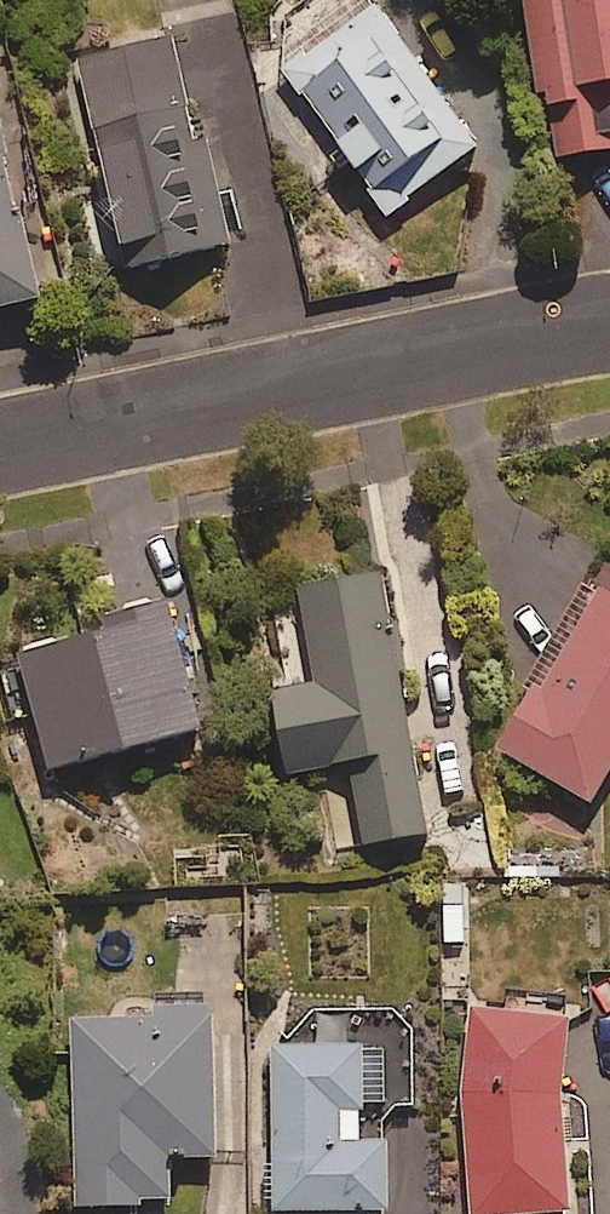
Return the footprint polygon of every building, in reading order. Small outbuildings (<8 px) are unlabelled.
[(535,79),(542,78),(552,150),(609,142),(609,0),(524,0),(535,79)] [(476,146),(379,3),(285,67),(295,82),(260,106),(311,182),(347,158),(382,209),(476,146)] [(196,137),(169,29),(75,52),(127,264),(233,238),(208,134),(196,137)] [(0,135),(0,295),(36,286),(0,135)] [(609,555),(501,743),(589,795),(609,758),(609,555)] [(426,826),(380,563),(297,577),(303,613),(273,618),(285,682),(270,685),(285,768),(351,757),(364,837),(426,826)] [(202,719),(168,601),(12,646),(18,670),(2,674),(14,717),(34,711),(49,763),(202,719)] [(215,1000),(123,1000),(123,1008),(71,1007),(70,1195),(166,1196),(166,1149),(213,1150),(215,1000)] [(566,1007),(467,1005),(463,1208),(562,1209),(566,1007)] [(270,1204),(387,1204),(387,1098),(412,1098),(412,1008),(325,1008),(325,1039),(270,1039),(270,1204)]
